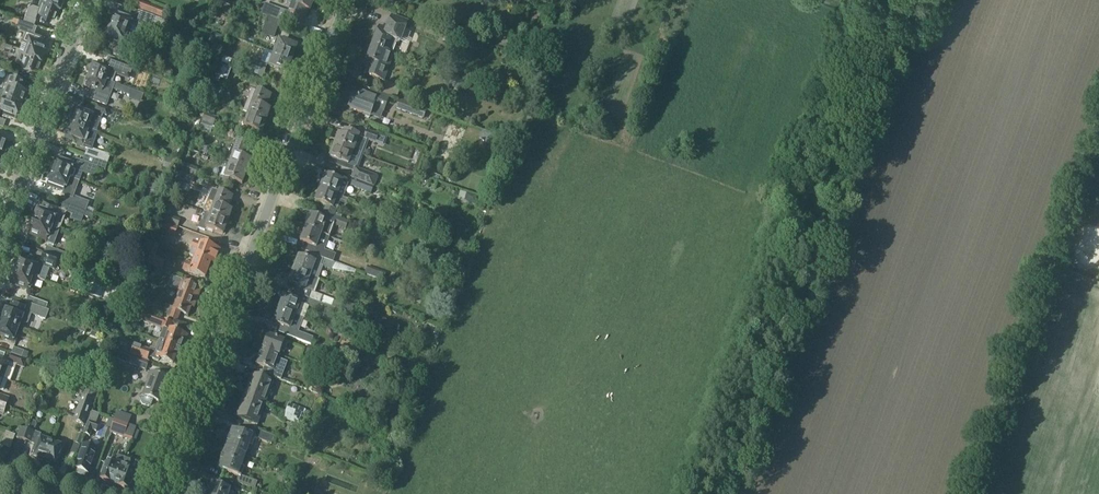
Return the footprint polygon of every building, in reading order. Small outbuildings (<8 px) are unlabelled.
[(29,4),(24,18),(35,22),(39,10),(54,16),(57,10),(58,10),(61,3),(53,0),(40,0),(38,4),(33,2),(29,4)] [(294,10),(292,14),(302,17),(306,9),(310,11),(314,0),(298,0),(296,5),(292,4),(291,9),(294,10)] [(141,1),(138,8),(163,18),(165,11),(141,1)] [(265,4),(261,14),(271,17),(275,7),(265,4)] [(285,23),(289,13),(275,7),(271,17),(285,23)] [(115,15),(110,27),(128,33),(134,36),(137,29),(140,31),(142,25),(151,28),(155,17),(141,12),(137,23),(130,20),(131,19),(122,15),(122,17),(115,15)] [(17,22),(17,23),(19,27),(26,30),(20,46),(21,46),(44,55),(47,48),(44,47),(46,41),(44,40),(45,35),(34,31),(37,23),(35,22),(24,18),(19,16),(17,22)] [(268,18),(262,34),(275,39),(281,22),(268,18)] [(378,32),(372,46),(393,53),(397,44),(399,43),(401,43),(402,42),(407,44),(411,33),(406,31),(407,27),(408,25),(391,19),(390,22),(389,22),(387,29),(380,26),(378,32)] [(106,40),(117,44),(114,54),(127,59),(130,52),(124,50),(127,41),(125,40),(128,33),(110,27),(106,40)] [(446,31),(444,36),(442,40),(455,45),(458,36),(446,31)] [(274,46),(277,47),(274,53),(291,59),(296,47),(277,39),(274,46)] [(44,55),(21,46),(15,59),(38,68),(38,66),(40,67),(42,61),(41,60),(42,55),(44,56),(44,55)] [(369,61),(365,74),(385,81),(395,54),(393,54),(393,53),(372,46),(367,60),(369,61)] [(266,50),(261,62),(265,64),(267,65),(287,72),(291,59),(274,53),(266,50)] [(208,52),(204,62),(216,66),(220,56),(208,52)] [(95,63),(90,76),(95,78),(96,75),(101,77),(100,78),(107,81),(112,82),(116,71),(120,73),(123,64),(109,59),(106,67),(95,63)] [(254,60),(248,76),(259,79),(265,64),(261,62),(254,60)] [(214,76),(226,81),(231,69),(218,65),(214,76)] [(90,76),(86,86),(95,89),(91,99),(108,105),(113,89),(127,95),(129,89),(115,84),(116,84),(112,82),(107,81),(100,78),(101,77),(96,75),(95,78),(90,76)] [(452,76),(448,85),(459,91),(464,82),(452,76)] [(5,99),(23,105),(26,97),(27,98),(29,92),(28,90),(25,91),(23,91),(26,83),(10,77),(5,90),(0,90),(0,97),(2,98),(5,99)] [(392,84),(388,95),(397,98),(401,87),(392,84)] [(252,89),(244,111),(249,113),(266,120),(270,110),(266,109),(271,96),(257,91),(252,89)] [(389,97),(375,91),(373,97),(362,93),(360,98),(354,96),(349,108),(364,113),(363,115),(370,117),(374,107),(384,111),(389,97)] [(23,105),(5,99),(0,112),(17,118),(18,114),(20,114),(23,110),(22,107),(23,105)] [(399,99),(396,109),(424,119),(427,110),(399,99)] [(97,105),(95,111),(107,116),(109,109),(97,105)] [(71,117),(69,122),(88,129),(97,132),(103,114),(95,111),(93,117),(81,113),(82,111),(75,109),(72,117),(71,117)] [(202,120),(214,125),(217,117),(205,113),(202,120)] [(244,127),(261,133),(266,120),(249,113),(244,127)] [(214,125),(202,120),(200,128),(211,132),(214,125)] [(88,129),(69,122),(71,123),(67,135),(80,140),(78,145),(89,149),(86,155),(108,162),(110,155),(93,150),(99,133),(100,134),(101,133),(88,129)] [(367,130),(365,134),(363,139),(376,144),(379,135),(367,130)] [(343,136),(339,135),(335,145),(354,151),(359,137),(345,131),(343,136)] [(251,146),(238,141),(230,164),(247,170),(251,160),(247,159),(251,146)] [(352,171),(356,173),(354,179),(374,186),(377,178),(375,178),(373,178),(371,175),(356,169),(360,159),(359,156),(360,154),(353,152),(354,151),(335,145),(330,158),(329,162),(339,166),(341,163),(348,165),(350,165),(352,171)] [(57,159),(53,172),(74,180),(78,181),(80,182),(83,173),(94,177),(97,169),(104,171),(108,162),(86,155),(84,162),(76,159),(74,165),(57,159)] [(182,162),(180,170),(195,176),(198,168),(182,162)] [(225,177),(223,182),(234,186),(236,181),(242,184),(247,170),(230,164),(225,177)] [(53,172),(48,184),(64,190),(62,195),(67,197),(68,194),(73,196),(78,181),(74,180),(53,172)] [(176,177),(173,185),(179,187),(182,180),(192,184),(195,176),(183,172),(180,179),(176,177)] [(320,188),(344,197),(349,184),(325,175),(320,188)] [(355,180),(353,187),(371,194),(374,187),(355,180)] [(315,202),(326,206),(324,213),(335,217),(338,210),(337,210),(342,198),(344,198),(344,197),(320,188),(315,202)] [(213,189),(204,212),(206,212),(211,214),(228,220),(232,211),(228,209),(233,197),(219,192),(213,189)] [(73,196),(68,194),(67,197),(64,203),(86,211),(89,202),(73,196)] [(468,194),(466,200),(476,203),(478,197),(468,194)] [(60,211),(59,209),(44,203),(41,210),(39,209),(34,221),(60,231),(67,212),(73,214),(71,219),(82,222),(84,216),(92,219),(94,214),(86,211),(64,203),(62,210),(60,211)] [(165,211),(161,220),(165,222),(178,226),(181,219),(171,215),(172,213),(165,211)] [(199,227),(205,230),(206,228),(223,234),(228,220),(211,214),(206,212),(204,217),(203,217),(199,227)] [(321,219),(311,215),(306,229),(330,238),(335,225),(346,230),(349,222),(335,217),(324,213),(321,219)] [(421,227),(430,230),(433,222),(424,219),(421,227)] [(60,231),(34,221),(30,233),(50,241),(49,243),(55,245),(60,231)] [(163,222),(160,230),(175,235),(178,227),(163,222)] [(306,229),(301,242),(305,243),(302,250),(311,253),(334,262),(337,255),(326,250),(330,238),(306,229)] [(196,257),(211,263),(211,262),(214,264),(219,250),(194,241),(192,248),(198,250),(196,257)] [(152,243),(145,262),(148,263),(163,269),(166,261),(155,257),(158,246),(152,243)] [(47,246),(45,252),(57,257),(60,258),(59,259),(70,263),(73,256),(47,246)] [(28,260),(21,258),(16,270),(46,281),(51,267),(56,269),(60,258),(57,257),(45,252),(41,264),(28,260)] [(299,257),(294,270),(319,279),(324,267),(332,270),(356,274),(356,271),(335,263),(335,262),(334,262),(311,253),(308,260),(299,257)] [(193,264),(187,262),(184,269),(205,277),(211,263),(196,257),(193,264)] [(369,266),(366,274),(384,281),(387,273),(369,266)] [(11,282),(19,285),(18,286),(31,290),(33,285),(31,284),(33,276),(46,281),(16,270),(11,282)] [(294,270),(289,283),(298,286),(295,293),(335,308),(335,309),(340,311),(342,304),(334,301),(335,300),(323,296),(315,293),(320,280),(319,279),(294,270)] [(166,306),(162,316),(178,322),(182,312),(188,314),(193,302),(195,303),(201,288),(189,284),(190,282),(172,276),(168,287),(180,291),(173,308),(166,306)] [(284,297),(279,310),(296,316),(303,319),(304,319),(305,319),(309,307),(332,316),(335,309),(335,308),(295,293),(293,300),(284,297)] [(49,304),(29,296),(27,302),(46,310),(49,304)] [(9,303),(7,309),(2,321),(19,328),(22,321),(28,323),(32,313),(46,319),(49,311),(46,310),(27,302),(28,303),(25,309),(9,303)] [(279,310),(274,323),(291,330),(288,337),(293,338),(305,343),(311,345),(313,337),(307,335),(299,332),(303,319),(296,316),(279,310)] [(147,312),(143,322),(163,330),(169,332),(170,329),(171,330),(174,323),(147,312)] [(10,338),(9,339),(16,342),(19,336),(16,335),(19,328),(2,321),(0,326),(0,335),(10,338)] [(163,330),(159,340),(160,340),(165,343),(166,343),(182,349),(187,335),(171,330),(170,329),(169,332),(163,330)] [(264,348),(263,347),(263,348),(280,355),(281,351),(285,352),(288,343),(268,336),(264,348)] [(119,340),(116,349),(121,350),(129,354),(149,361),(152,362),(153,358),(158,360),(159,358),(173,363),(177,351),(181,352),(182,349),(166,343),(165,343),(160,340),(156,350),(151,349),(151,351),(134,345),(134,346),(119,340)] [(309,346),(306,355),(323,361),(327,352),(309,346)] [(263,372),(261,372),(281,380),(288,363),(278,359),(279,355),(280,355),(263,348),(257,365),(265,368),(263,372)] [(15,349),(13,354),(27,358),(29,354),(15,349)] [(121,350),(117,358),(126,362),(146,369),(149,361),(129,354),(121,350)] [(4,378),(4,379),(11,381),(17,366),(24,368),(28,360),(27,359),(27,358),(13,354),(9,366),(1,364),(3,360),(0,359),(0,377),(2,378),(4,371),(6,372),(4,378)] [(143,395),(141,401),(142,403),(149,406),(151,405),(154,399),(160,401),(165,388),(166,388),(170,379),(151,372),(143,395)] [(274,383),(252,375),(245,396),(266,404),(274,383)] [(98,386),(88,382),(74,420),(84,424),(98,386)] [(0,395),(0,403),(7,405),(10,398),(0,395)] [(266,404),(245,396),(237,416),(259,425),(266,404)] [(289,404),(287,407),(296,411),(293,418),(302,421),(303,418),(306,419),(308,420),(311,412),(306,410),(289,404)] [(283,419),(301,426),(301,425),(303,426),(306,419),(303,418),(302,421),(293,418),(296,411),(287,407),(283,419)] [(100,414),(92,411),(84,434),(91,436),(93,430),(97,432),(99,425),(97,424),(100,414)] [(114,420),(111,429),(110,432),(111,432),(124,437),(125,436),(129,425),(132,416),(117,411),(114,420)] [(111,429),(114,420),(109,418),(106,428),(111,429)] [(29,429),(25,440),(37,444),(33,455),(45,459),(51,443),(44,440),(45,438),(41,436),(42,434),(33,431),(33,429),(36,428),(37,425),(36,422),(32,421),(29,429)] [(137,428),(129,425),(125,436),(133,439),(137,428)] [(22,427),(18,437),(25,440),(29,429),(22,427)] [(111,432),(110,432),(111,429),(106,428),(105,427),(100,441),(107,443),(111,432)] [(258,438),(233,429),(225,448),(246,456),(250,445),(253,446),(256,438),(272,444),(275,437),(260,431),(258,438)] [(16,435),(7,431),(2,445),(11,448),(16,435)] [(58,445),(51,443),(45,459),(58,464),(65,445),(59,443),(58,445)] [(89,473),(98,448),(84,443),(75,468),(89,473)] [(218,468),(243,477),(241,484),(255,489),(258,482),(242,476),(245,467),(243,467),(246,456),(225,448),(218,468)] [(115,461),(108,459),(100,480),(115,485),(122,467),(123,462),(127,453),(120,451),(117,459),(116,459),(115,461)] [(129,464),(132,455),(127,453),(123,462),(129,464)] [(122,467),(115,485),(129,490),(135,473),(128,471),(130,464),(129,464),(123,462),(122,467)] [(152,481),(157,467),(147,464),(142,477),(152,481)] [(208,493),(230,493),(231,491),(212,483),(208,493)]
